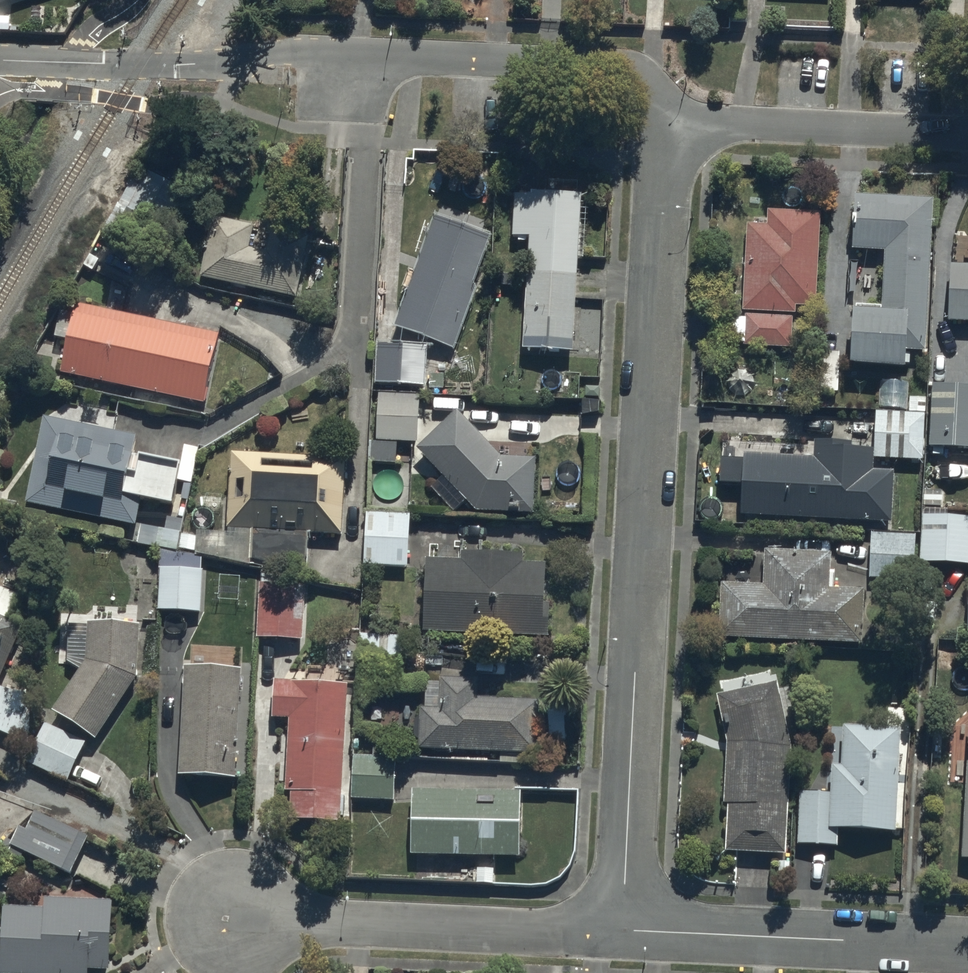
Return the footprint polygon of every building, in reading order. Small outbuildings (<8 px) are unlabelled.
[(30,0),(0,0),(0,10),(30,0)] [(575,360),(583,206),(516,203),(514,246),(531,247),(526,358),(575,360)] [(926,361),(933,209),(855,205),(853,258),(884,260),(882,319),(857,318),(857,325),(853,325),(851,379),(905,381),(906,360),(926,361)] [(816,316),(819,222),(769,220),(768,233),(746,233),(743,319),(795,321),(795,315),(816,316)] [(201,285),(297,306),(309,247),(273,240),(269,261),(250,258),(255,236),(213,227),(201,285)] [(488,256),(433,236),(397,334),(454,356),(476,296),(474,296),(488,256)] [(948,328),(967,329),(967,275),(950,274),(948,328)] [(62,378),(205,410),(220,345),(77,312),(62,378)] [(792,325),(747,324),(746,352),(791,354),(792,325)] [(428,356),(379,354),(377,392),(444,394),(445,381),(427,380),(428,356)] [(932,392),(930,454),(967,456),(967,393),(932,392)] [(925,411),(876,409),(874,456),(924,458),(925,411)] [(398,449),(418,450),(419,419),(379,418),(378,449),(373,449),(373,467),(398,468),(398,449)] [(536,468),(531,468),(531,444),(480,443),(459,421),(419,458),(444,485),(433,496),(456,520),(467,510),(478,521),(535,522),(536,468)] [(45,426),(28,511),(136,533),(141,509),(176,516),(183,476),(133,466),(137,445),(45,426)] [(872,468),(873,447),(851,446),(851,440),(814,438),(813,454),(744,451),(744,457),(721,456),(720,481),(742,482),(741,512),(891,519),(894,469),(872,468)] [(255,538),(253,569),(307,583),(309,541),(344,542),(348,468),(233,462),(229,537),(255,538)] [(922,513),(920,570),(967,572),(967,515),(922,513)] [(411,519),(367,518),(365,573),(409,574),(411,519)] [(198,544),(141,531),(137,549),(179,557),(180,554),(195,557),(198,544)] [(914,540),(870,539),(869,586),(913,587),(914,540)] [(160,619),(202,619),(204,577),(202,577),(202,563),(163,557),(163,576),(161,576),(160,619)] [(718,646),(862,652),(864,599),(829,598),(831,562),(766,560),(765,594),(720,592),(718,646)] [(428,568),(426,639),(550,644),(551,612),(546,612),(548,573),(524,572),(524,564),(463,561),(463,569),(428,568)] [(304,648),(306,592),(261,591),(259,647),(304,648)] [(0,693),(25,636),(10,630),(21,604),(0,595),(0,739),(29,753),(28,696),(0,693)] [(138,687),(140,635),(89,633),(87,670),(54,720),(96,749),(138,687)] [(242,680),(185,678),(181,785),(238,787),(242,680)] [(480,688),(440,686),(427,686),(426,716),(423,715),(421,756),(535,762),(537,709),(479,706),(480,688)] [(725,858),(785,861),(791,753),(777,690),(716,704),(727,750),(724,812),(728,812),(725,858)] [(342,833),(348,696),(277,692),(276,729),(290,730),(287,801),(293,801),(292,831),(342,833)] [(87,750),(45,730),(27,768),(68,788),(87,750)] [(896,842),(900,739),(843,736),(842,776),(834,776),(833,801),(800,800),(797,852),(838,854),(839,840),(896,842)] [(352,805),(395,806),(396,768),(353,767),(352,805)] [(523,801),(414,799),(413,863),(522,866),(523,801)] [(88,845),(37,820),(27,839),(19,836),(9,857),(23,864),(25,859),(70,882),(88,845)] [(114,909),(47,906),(47,916),(5,915),(4,937),(0,937),(0,972),(111,972),(114,909)]
